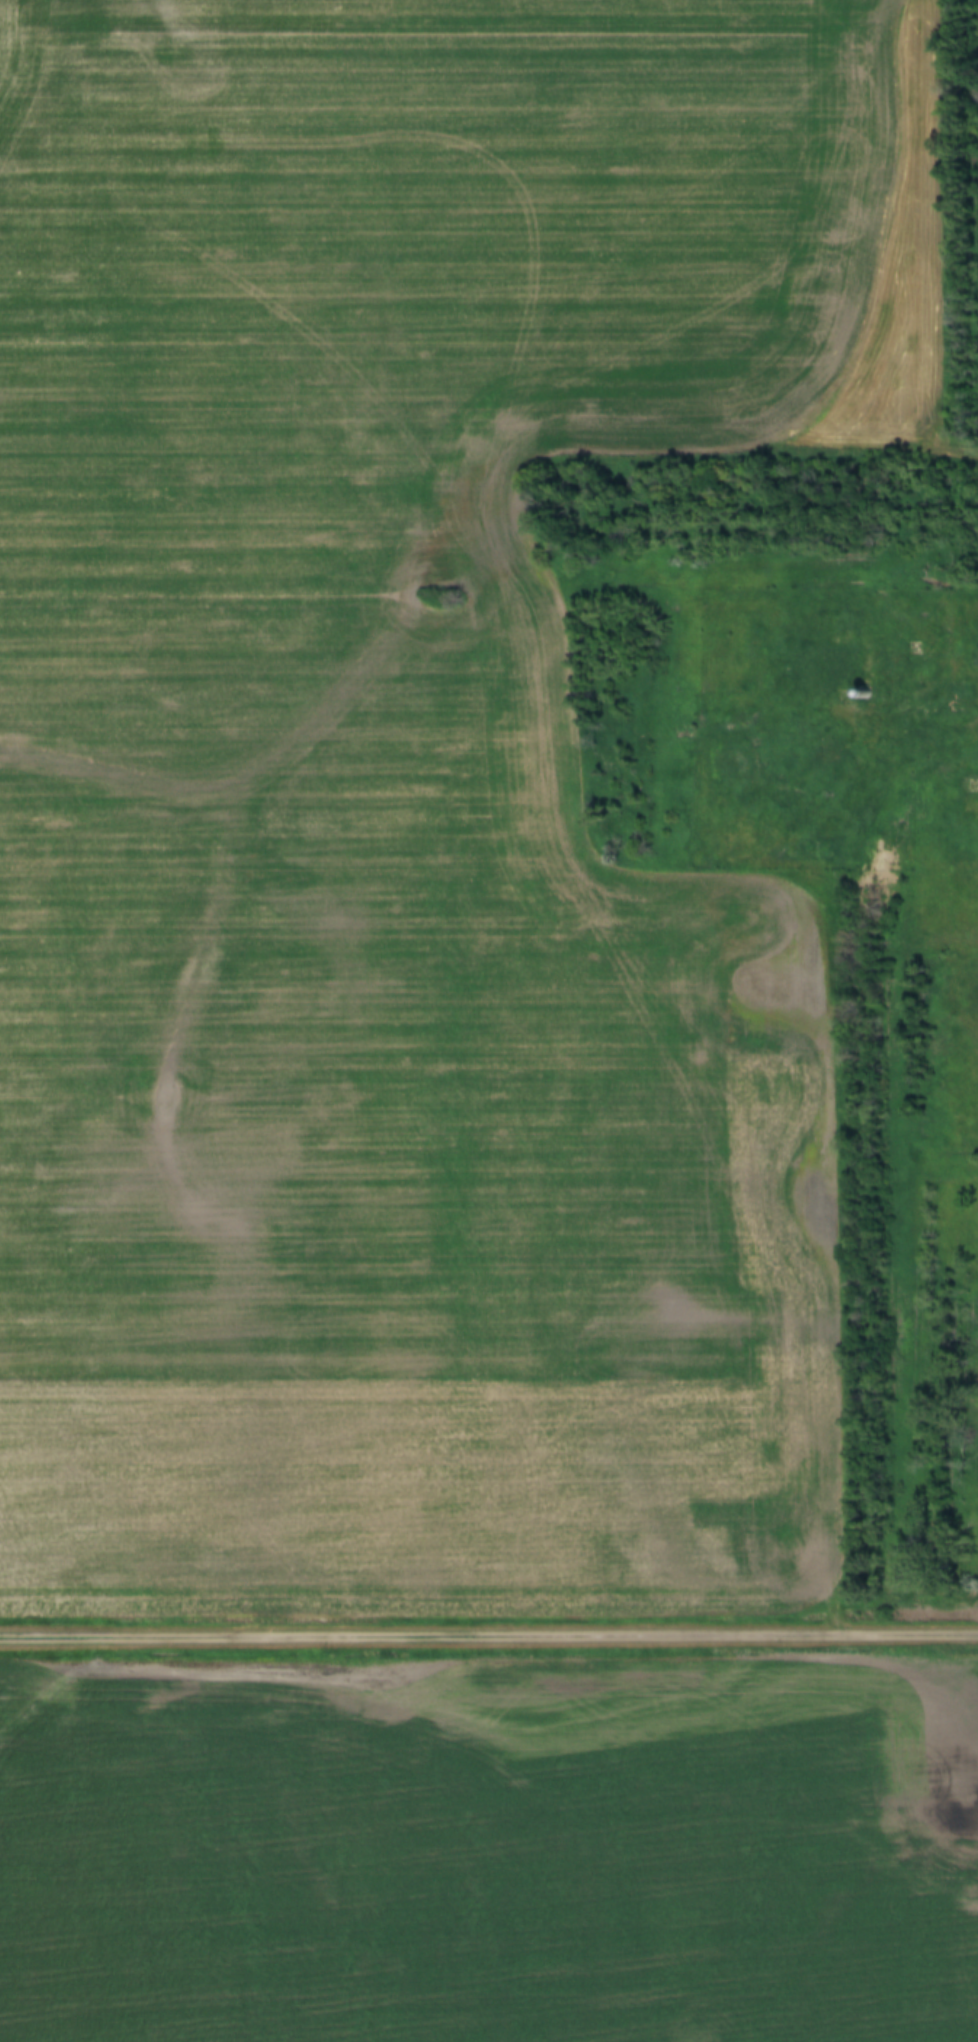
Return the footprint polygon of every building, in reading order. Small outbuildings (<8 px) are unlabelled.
[(696,694),(709,694),(709,680),(696,680),(696,694)] [(977,779),(965,779),(965,792),(977,792),(977,779)]
